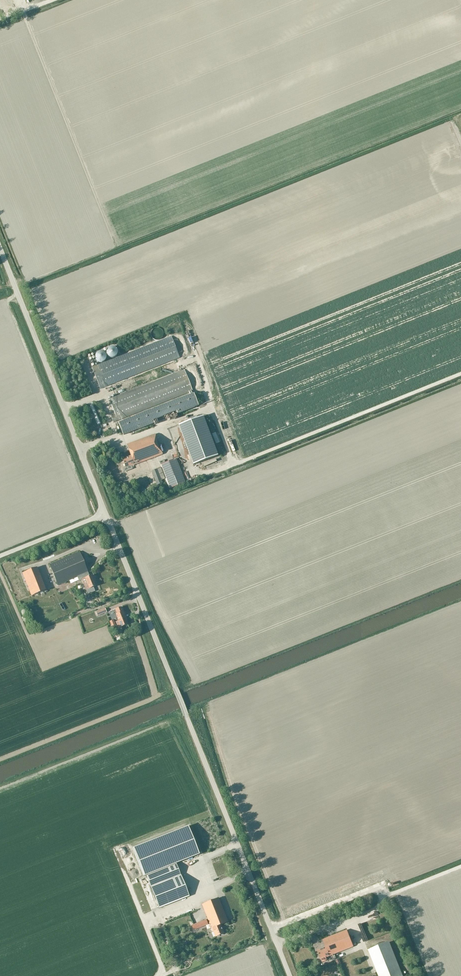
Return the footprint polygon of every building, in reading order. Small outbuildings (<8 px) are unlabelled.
[(178,339),(172,341),(171,337),(96,366),(92,368),(100,389),(104,387),(179,357),(177,354),(183,352),(178,339)] [(113,347),(112,347),(111,347),(110,347),(109,348),(108,349),(107,350),(107,351),(107,352),(107,353),(107,354),(107,355),(108,355),(108,356),(109,356),(110,357),(111,357),(112,357),(113,357),(114,357),(115,356),(116,355),(116,354),(117,353),(117,352),(117,351),(116,350),(116,349),(115,349),(115,348),(114,348),(113,347)] [(100,362),(101,362),(102,361),(103,361),(104,360),(104,359),(105,359),(105,358),(105,357),(105,356),(105,355),(104,354),(104,353),(103,353),(102,352),(101,352),(100,352),(99,352),(98,352),(98,353),(97,353),(96,354),(96,355),(95,356),(95,357),(95,358),(96,358),(96,359),(96,360),(97,360),(98,361),(99,361),(100,362)] [(191,374),(186,375),(184,369),(109,399),(115,414),(111,416),(113,423),(189,392),(191,392),(193,391),(191,386),(195,384),(191,374)] [(192,394),(191,392),(189,392),(190,395),(118,423),(123,435),(154,423),(153,420),(176,410),(178,414),(198,406),(193,394),(192,394)] [(217,456),(202,417),(178,426),(193,465),(217,456)] [(165,427),(167,435),(175,432),(173,425),(165,427)] [(134,465),(163,454),(155,434),(127,445),(131,456),(134,465)] [(134,465),(131,456),(122,459),(125,468),(131,465),(131,466),(134,465)] [(161,465),(170,489),(185,483),(176,459),(166,463),(161,465)] [(162,483),(157,469),(152,471),(157,485),(162,483)] [(127,490),(118,491),(119,499),(128,498),(127,490)] [(90,576),(88,573),(80,552),(49,564),(58,586),(78,577),(79,581),(82,580),(86,588),(87,589),(89,594),(96,591),(94,587),(96,586),(92,575),(90,576)] [(23,573),(32,596),(44,591),(35,568),(23,573)] [(116,614),(119,621),(125,618),(123,612),(121,607),(115,609),(117,614),(116,614)] [(125,618),(119,621),(120,624),(117,625),(118,628),(128,624),(125,618)] [(200,854),(197,848),(189,827),(133,848),(144,876),(147,875),(160,908),(189,896),(176,864),(200,854)] [(220,925),(228,922),(218,898),(202,904),(213,932),(214,932),(216,937),(224,934),(220,925)] [(194,929),(208,924),(206,919),(192,925),(194,929)] [(325,947),(317,950),(321,959),(322,962),(331,959),(330,956),(354,946),(347,930),(323,940),(325,947)] [(390,941),(368,950),(379,975),(403,975),(390,941)]
